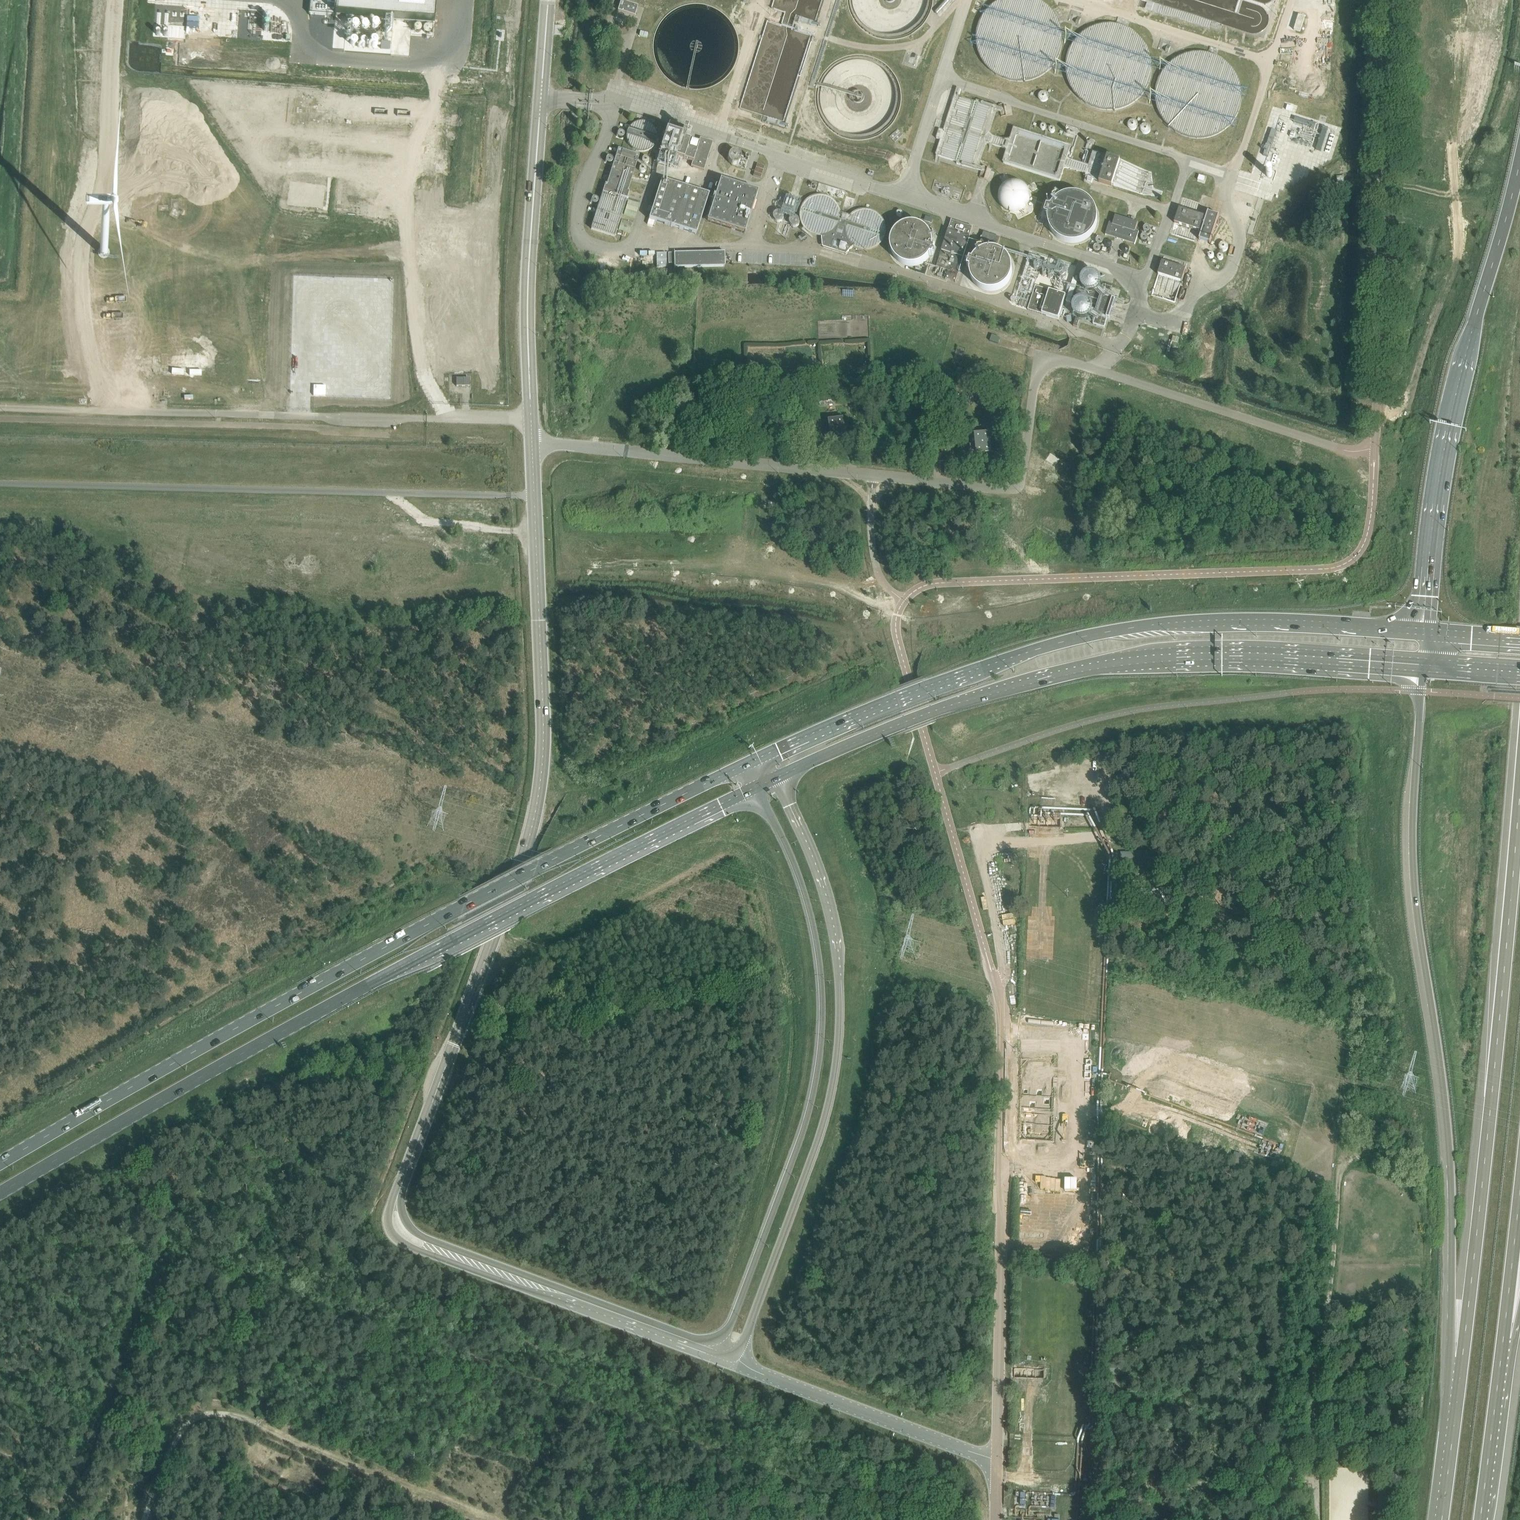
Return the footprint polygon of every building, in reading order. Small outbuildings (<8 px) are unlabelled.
[(309,14),(434,23),(436,0),(310,0),(309,14)] [(621,0),(618,10),(635,16),(638,5),(621,0)] [(879,37),(884,38),(892,39),(900,37),(908,35),(915,31),(921,25),(926,19),(929,12),(931,4),(932,0),(850,0),(851,7),(853,14),(857,21),(863,27),(869,32),(876,36),(879,37)] [(977,41),(978,47),(979,52),(981,58),(984,63),(988,67),(992,71),(997,74),(1002,77),(1008,79),(1013,80),(1019,81),(1025,80),(1031,79),(1036,77),(1041,75),(1046,71),(1050,67),(1054,63),(1057,58),(1059,52),(1061,47),(1062,41),(1062,35),(1061,30),(1060,25),(1057,19),(1055,14),(1051,10),(1047,6),(1042,2),(1038,0),(1001,0),(998,2),(993,5),(989,9),(985,13),(982,18),(979,24),(978,29),(977,35),(977,41)] [(711,8),(706,7),(703,6),(695,5),(687,6),(679,9),(672,12),(666,18),(661,24),(657,31),(655,39),(654,47),(655,55),(658,63),(662,70),(667,76),(673,81),(681,84),(689,86),(697,87),(705,86),(707,85),(712,83),(719,79),(725,74),(730,67),(734,60),(736,52),(736,46),(735,38),(733,30),(729,23),(724,17),(718,12),(711,8)] [(1067,60),(1066,66),(1066,72),(1068,77),(1069,83),(1072,88),(1075,93),(1079,97),(1083,101),(1088,104),(1094,107),(1099,108),(1105,109),(1111,109),(1117,109),(1122,107),(1128,105),(1133,102),(1137,99),(1141,94),(1145,90),(1148,85),(1150,79),(1151,73),(1152,68),(1151,62),(1150,56),(1148,50),(1146,45),(1143,41),(1139,36),(1135,33),(1130,29),(1124,27),(1119,25),(1113,24),(1107,24),(1101,25),(1096,26),(1090,28),(1085,31),(1081,35),(1076,39),(1073,44),(1070,49),(1068,54),(1067,60)] [(1156,92),(1156,98),(1156,104),(1158,109),(1160,115),(1163,120),(1167,124),(1171,128),(1176,132),(1181,134),(1187,136),(1192,138),(1198,138),(1204,138),(1210,137),(1215,135),(1220,132),(1225,129),(1230,125),(1233,120),(1236,115),(1239,110),(1240,104),(1241,99),(1241,93),(1241,87),(1239,82),(1237,76),(1234,71),(1230,67),(1226,62),(1221,59),(1216,56),(1211,54),(1205,53),(1199,53),(1193,53),(1187,54),(1182,56),(1177,58),(1172,62),(1168,66),(1164,70),(1161,75),(1158,81),(1157,86),(1156,92)] [(878,63),(872,61),(870,60),(862,60),(854,61),(846,63),(839,67),(833,72),(828,78),(824,86),(822,93),(821,102),(822,110),(825,117),(829,124),(834,130),(841,135),(848,139),(856,141),(864,141),(872,140),(879,138),(886,134),(892,128),(897,122),(901,115),(903,107),(903,101),(902,93),(900,85),(896,78),(891,71),(885,66),(878,63)] [(941,140),(936,155),(940,156),(975,167),(985,144),(990,143),(1007,149),(1008,149),(1004,162),(1004,163),(1060,181),(1064,167),(1066,160),(1071,146),(1014,128),(1010,142),(992,137),(988,133),(993,108),(958,97),(958,94),(959,94),(961,90),(957,88),(944,131),(939,129),(936,138),(941,140)] [(1039,99),(1041,101),(1044,102),(1047,101),(1049,98),(1049,94),(1046,91),(1042,91),(1039,93),(1038,96),(1039,99)] [(1128,128),(1130,130),(1133,130),(1136,129),(1138,127),(1138,123),(1135,120),(1131,120),(1128,122),(1127,125),(1128,128)] [(652,147),(655,144),(656,141),(657,137),(657,133),(656,129),(654,126),(651,123),(648,122),(644,121),(640,121),(636,121),(633,123),(630,126),(628,129),(627,133),(626,137),(627,141),(629,144),(631,147),(634,149),(638,151),(642,151),(645,151),(649,150),(652,147)] [(704,170),(713,142),(700,138),(698,142),(685,138),(687,130),(684,129),(684,127),(669,122),(657,162),(678,168),(681,158),(692,161),(691,166),(704,170)] [(1141,132),(1143,134),(1146,134),(1149,133),(1151,131),(1151,127),(1148,124),(1144,123),(1141,125),(1140,128),(1141,132)] [(1115,153),(1125,156),(1129,145),(1109,139),(1108,142),(1117,145),(1115,153)] [(627,190),(628,190),(639,156),(618,149),(607,183),(607,184),(605,184),(591,229),(615,236),(629,191),(627,191),(627,190)] [(728,160),(730,162),(733,162),(736,161),(738,159),(738,155),(735,152),(731,152),(728,154),(727,157),(728,160)] [(1092,183),(1093,178),(1100,181),(1099,183),(1112,188),(1113,185),(1144,195),(1151,171),(1093,153),(1088,167),(1086,174),(1086,176),(1089,177),(1087,181),(1092,183)] [(1088,167),(1066,160),(1064,167),(1086,174),(1088,167)] [(761,178),(764,166),(757,164),(753,176),(761,178)] [(707,221),(744,233),(758,192),(720,180),(714,198),(708,195),(709,194),(661,179),(649,219),(696,234),(707,201),(713,203),(707,221)] [(1001,210),(1006,212),(1011,213),(1017,212),(1021,209),(1025,205),(1027,200),(1027,195),(1026,190),(1023,186),(1018,183),(1013,181),(1008,181),(1003,183),(999,187),(996,191),(995,196),(996,201),(998,206),(1001,210)] [(1049,212),(1048,217),(1048,222),(1049,226),(1051,231),(1054,234),(1057,238),(1062,240),(1066,242),(1071,243),(1075,243),(1080,242),(1084,240),(1088,237),(1091,234),(1094,231),(1096,227),(1097,223),(1097,218),(1097,214),(1096,210),(1094,206),(1092,203),(1089,200),(1085,197),(1081,195),(1077,194),(1073,193),(1068,194),(1063,195),(1059,197),(1056,200),(1052,204),(1050,208),(1049,212)] [(806,228),(807,229),(809,230),(810,231),(812,232),(814,233),(816,233),(817,233),(819,234),(821,234),(822,245),(845,253),(853,244),(854,245),(856,245),(857,246),(858,247),(860,247),(862,248),(863,248),(864,248),(866,248),(868,248),(869,247),(870,247),(872,246),(873,246),(874,245),(875,244),(877,243),(878,242),(879,241),(880,240),(882,238),(882,236),(883,234),(883,232),(884,231),(884,229),(884,228),(884,227),(884,226),(883,224),(883,223),(882,222),(882,221),(881,219),(880,218),(880,217),(878,215),(877,215),(876,213),(875,213),(874,212),(872,211),(871,211),(870,210),(868,210),(866,210),(864,210),(862,210),(860,210),(858,211),(857,212),(856,212),(854,213),(853,214),(852,215),(851,216),(839,212),(838,210),(838,209),(838,208),(837,206),(836,204),(835,203),(834,202),(832,200),(831,199),(830,198),(829,198),(827,197),(825,196),(824,196),(822,196),(820,196),(817,196),(816,196),(814,196),(813,197),(812,197),(810,198),(809,199),(808,200),(807,200),(806,201),(805,203),(804,204),(803,205),(803,206),(802,208),(802,209),(801,210),(801,212),(801,213),(801,215),(801,216),(801,218),(801,219),(802,220),(802,222),(803,223),(804,224),(804,225),(805,226),(806,228)] [(1202,215),(1179,208),(1174,223),(1201,231),(1202,231),(1199,239),(1210,243),(1219,215),(1208,212),(1206,216),(1202,215)] [(1109,222),(1105,235),(1135,244),(1139,232),(1135,230),(1137,223),(1114,216),(1112,223),(1109,222)] [(939,258),(936,267),(948,270),(946,278),(955,281),(955,282),(970,237),(973,227),(972,226),(972,227),(952,220),(951,220),(948,230),(939,258)] [(935,248),(933,247),(933,245),(933,243),(933,241),(932,240),(932,239),(932,237),(931,235),(930,233),(929,233),(928,231),(927,229),(925,228),(923,227),(922,226),(920,225),(918,224),(916,224),(914,223),(911,223),(909,223),(907,224),(905,224),(903,225),(901,226),(900,227),(898,228),(896,230),(895,231),(894,233),(893,235),(892,237),(892,238),(891,239),(891,241),(891,242),(891,244),(891,245),(891,246),(891,247),(891,248),(891,249),(891,250),(892,252),(892,253),(893,254),(894,256),(895,258),(896,259),(898,261),(899,262),(901,263),(903,264),(904,264),(906,265),(909,266),(910,266),(912,266),(913,266),(915,266),(917,265),(919,265),(920,264),(922,263),(923,262),(925,261),(926,260),(927,259),(928,258),(930,256),(930,255),(933,256),(935,248)] [(984,232),(981,240),(997,246),(1000,237),(984,232)] [(1219,246),(1219,247),(1219,248),(1219,249),(1220,250),(1221,251),(1222,251),(1223,251),(1224,251),(1225,251),(1226,251),(1227,250),(1227,249),(1228,249),(1228,248),(1228,247),(1228,246),(1228,245),(1227,244),(1226,243),(1225,243),(1225,242),(1224,242),(1223,242),(1222,242),(1221,243),(1220,244),(1219,244),(1219,245),(1219,246)] [(99,252),(100,253),(100,254),(100,255),(101,255),(101,256),(102,256),(103,256),(104,256),(105,256),(106,256),(106,255),(107,255),(107,254),(108,254),(108,253),(108,252),(108,251),(108,250),(107,250),(107,249),(106,249),(106,248),(105,248),(104,248),(103,248),(102,248),(101,248),(101,249),(100,249),(100,250),(100,251),(99,251),(99,252)] [(967,266),(970,267),(970,269),(970,271),(970,272),(970,274),(970,275),(971,276),(971,278),(972,279),(973,281),(974,283),(975,284),(977,285),(979,287),(981,288),(983,289),(985,290),(987,291),(989,291),(991,291),(993,291),(996,290),(997,290),(999,289),(1001,288),(1003,287),(1005,286),(1006,284),(1008,283),(1009,281),(1010,279),(1011,277),(1012,275),(1012,273),(1012,272),(1012,271),(1012,269),(1012,267),(1012,266),(1012,265),(1011,263),(1010,261),(1009,259),(1008,258),(1007,256),(1006,255),(1005,254),(1004,253),(1002,252),(1001,251),(1000,250),(998,250),(996,249),(994,249),(993,249),(991,249),(990,249),(988,249),(987,249),(985,249),(983,250),(982,250),(981,251),(979,252),(978,253),(976,254),(975,256),(974,257),(973,258),(972,260),(970,259),(967,266)] [(674,267),(725,266),(724,251),(674,252),(674,267)] [(666,267),(666,252),(656,253),(656,267),(666,267)] [(1162,261),(1158,274),(1182,282),(1186,269),(1162,261)] [(1078,318),(1080,319),(1082,319),(1084,319),(1085,319),(1087,318),(1089,317),(1090,316),(1092,314),(1092,312),(1093,311),(1093,309),(1093,307),(1093,305),(1098,306),(1093,324),(1104,328),(1107,319),(1109,320),(1115,301),(1102,296),(1106,285),(1101,284),(1102,281),(1101,279),(1101,278),(1100,276),(1098,274),(1097,273),(1095,272),(1093,271),(1091,271),(1088,271),(1086,272),(1085,273),(1083,274),(1082,276),(1081,278),(1080,280),(1080,282),(1078,281),(1078,279),(1073,278),(1066,301),(1071,303),(1071,301),(1072,301),(1073,302),(1072,304),(1072,306),(1071,308),(1072,310),(1072,312),(1073,314),(1074,316),(1076,317),(1078,318)] [(1035,286),(1028,310),(1058,319),(1066,296),(1053,292),(1035,286)] [(829,420),(833,440),(846,437),(843,418),(829,420)] [(989,432),(975,434),(977,453),(991,452),(989,432)] [(1368,1127),(1367,1141),(1382,1142),(1383,1128),(1368,1127)] [(1138,1180),(1130,1178),(1125,1177),(1123,1187),(1136,1190),(1138,1180)]
